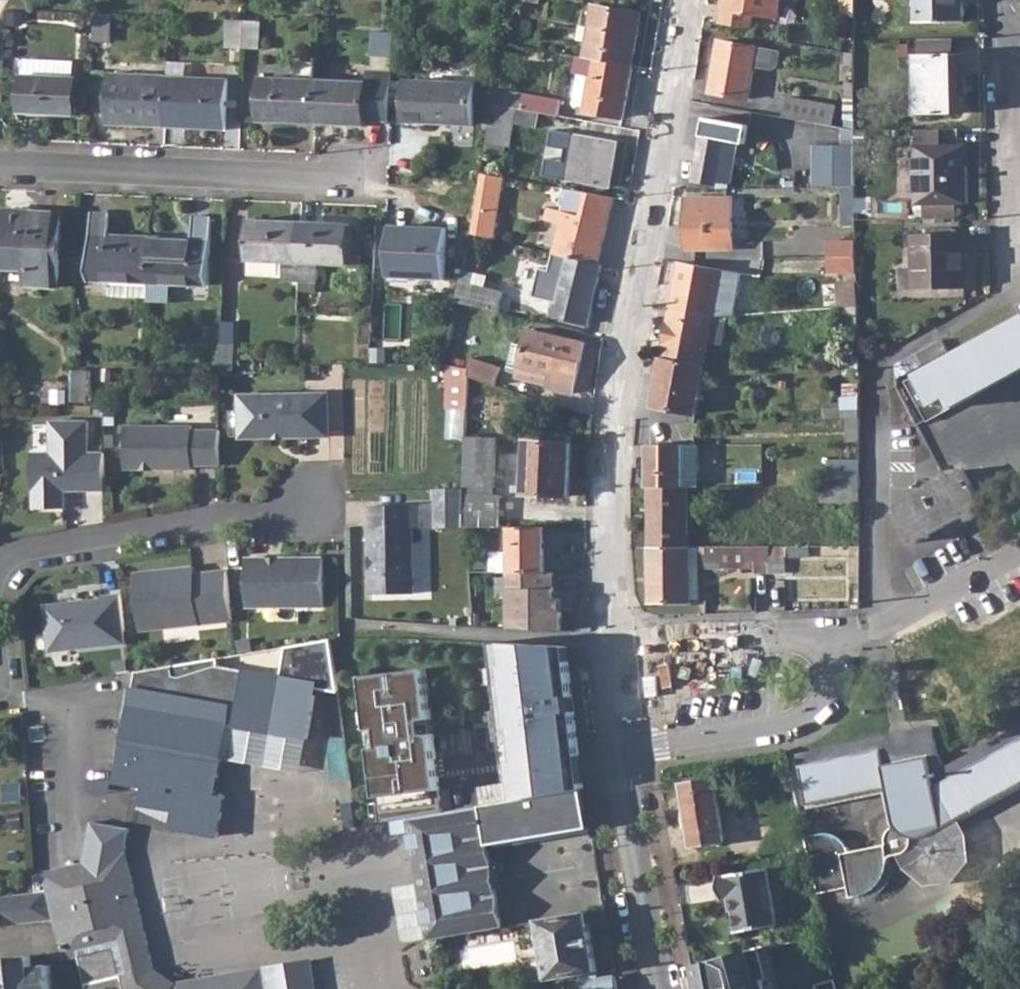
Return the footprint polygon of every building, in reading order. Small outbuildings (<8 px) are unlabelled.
[(721,21),(751,26),(753,13),(778,18),(781,0),(724,0),(721,21)] [(916,24),(964,23),(963,0),(916,0),(916,24)] [(586,40),(584,58),(631,65),(640,13),(592,5),(589,25),(586,40)] [(95,14),(94,39),(109,40),(110,15),(95,14)] [(228,20),(227,47),(243,48),(244,21),(228,20)] [(244,21),(243,48),(260,48),(261,21),(244,21)] [(579,39),(586,40),(589,25),(581,24),(579,39)] [(918,39),(918,55),(951,55),(952,39),(918,39)] [(719,41),(710,93),(748,99),(753,66),(772,69),(776,66),(779,51),(719,41)] [(853,54),(843,54),(843,65),(853,65),(853,54)] [(951,55),(918,55),(916,55),(916,116),(960,115),(959,55),(951,55)] [(578,74),(573,107),(583,108),(582,110),(623,118),(631,65),(584,58),(578,56),(575,73),(578,74)] [(21,76),(20,114),(75,116),(77,79),(70,79),(71,62),(51,61),(50,78),(21,76)] [(260,120),(315,122),(316,81),(317,62),(297,61),(296,79),(262,78),(260,120)] [(168,62),(167,78),(186,78),(188,63),(168,62)] [(316,81),(315,122),(365,125),(365,120),(390,121),(392,71),(366,70),(365,83),(316,81)] [(108,124),(165,126),(167,78),(110,76),(109,105),(108,124)] [(167,78),(165,126),(226,129),(228,80),(186,78),(167,78)] [(407,82),(405,121),(474,125),(475,85),(407,82)] [(853,84),(844,84),(844,129),(854,130),(853,84)] [(493,91),(491,105),(514,109),(539,113),(558,116),(560,110),(560,104),(560,101),(504,91),(504,93),(493,91)] [(788,99),(784,118),(792,120),(833,127),(836,106),(788,99)] [(560,110),(558,116),(581,120),(582,110),(583,108),(573,107),(560,104),(560,110)] [(491,105),(484,152),(504,155),(505,147),(508,147),(512,124),(514,109),(491,105)] [(514,109),(512,124),(537,128),(539,113),(514,109)] [(784,118),(768,115),(766,129),(790,133),(792,120),(784,118)] [(705,117),(693,181),(715,185),(716,181),(725,184),(728,183),(730,181),(741,124),(705,117)] [(844,129),(841,128),(841,138),(854,139),(854,130),(844,129)] [(576,136),(568,180),(610,188),(617,142),(576,136)] [(854,139),(841,138),(841,162),(854,162),(854,139)] [(926,205),(926,220),(956,219),(956,205),(966,203),(965,147),(915,148),(916,204),(926,205)] [(854,162),(841,162),(841,188),(854,188),(854,162)] [(504,179),(480,174),(479,187),(502,191),(504,179)] [(479,187),(475,208),(491,212),(489,221),(496,223),(502,191),(479,187)] [(854,188),(841,188),(843,226),(856,226),(855,221),(854,188)] [(546,221),(550,222),(559,224),(551,254),(565,257),(591,263),(598,265),(615,197),(589,193),(561,189),(556,210),(549,208),(546,221)] [(733,199),(686,199),(687,249),(733,249),(733,199)] [(475,208),(470,234),(493,239),(496,223),(489,221),(491,212),(475,208)] [(5,211),(2,269),(25,270),(25,286),(58,288),(62,213),(5,211)] [(110,298),(148,299),(150,238),(110,237),(110,216),(91,215),(88,281),(111,282),(110,298)] [(192,240),(150,238),(148,299),(147,303),(170,303),(170,284),(208,285),(210,221),(193,220),(192,240)] [(249,221),(247,262),(283,264),(283,277),(283,281),(298,281),(301,223),(249,221)] [(550,222),(542,252),(551,254),(559,224),(550,222)] [(298,281),(298,291),(313,291),(313,282),(317,282),(317,266),(319,263),(360,265),(360,251),(351,251),(351,225),(301,223),(298,281)] [(411,231),(390,230),(389,276),(443,279),(446,228),(411,227),(411,231)] [(914,236),(915,269),(915,292),(967,290),(966,234),(914,236)] [(591,263),(565,257),(562,273),(552,315),(590,324),(601,274),(589,271),(591,263)] [(247,262),(246,276),(283,277),(283,264),(247,262)] [(591,263),(589,271),(601,274),(602,266),(598,265),(591,263)] [(680,263),(672,310),(717,318),(725,318),(730,317),(734,294),(719,291),(722,271),(680,263)] [(915,292),(915,269),(899,270),(899,293),(915,292)] [(461,271),(455,301),(467,305),(474,274),(461,271)] [(837,284),(838,310),(839,310),(858,308),(857,271),(845,272),(845,283),(837,284)] [(858,308),(839,310),(841,330),(859,330),(858,308)] [(672,310),(662,359),(704,366),(709,341),(720,343),(725,318),(717,318),(672,310)] [(911,378),(934,420),(1003,381),(1019,372),(1019,318),(911,378)] [(221,323),(220,342),(233,343),(234,324),(221,323)] [(525,347),(519,373),(518,377),(549,383),(548,388),(573,394),(585,343),(529,330),(525,347)] [(220,342),(219,370),(232,370),(233,343),(220,342)] [(505,370),(519,373),(525,347),(511,344),(505,370)] [(468,355),(467,369),(468,369),(468,376),(492,384),(497,365),(468,355)] [(704,366),(662,359),(654,407),(696,415),(704,371),(719,371),(719,374),(741,373),(741,364),(704,366)] [(447,365),(446,408),(467,409),(468,376),(468,369),(467,369),(447,365)] [(75,371),(74,400),(85,400),(86,371),(75,371)] [(934,420),(911,378),(904,382),(927,423),(934,420)] [(328,394),(240,396),(241,437),(272,436),(272,428),(286,427),(286,436),(308,436),(308,432),(328,432),(328,394)] [(824,408),(824,420),(846,419),(859,418),(859,398),(842,398),(842,408),(824,408)] [(859,418),(846,419),(847,441),(859,441),(859,418)] [(64,505),(64,490),(63,484),(76,484),(77,489),(104,489),(103,452),(88,452),(88,420),(51,420),(51,452),(32,452),(34,505),(64,505)] [(124,469),(140,469),(140,463),(152,463),(152,470),(193,469),(193,463),(219,463),(219,429),(193,429),(193,424),(124,425),(124,469)] [(464,489),(463,526),(501,527),(502,496),(494,496),(495,439),(466,437),(464,489)] [(526,442),(524,494),(541,494),(569,495),(571,444),(526,442)] [(650,446),(650,488),(688,487),(697,487),(697,445),(650,446)] [(830,462),(829,487),(859,487),(859,460),(830,462)] [(970,521),(987,511),(963,470),(895,508),(915,542),(966,514),(970,521)] [(688,487),(650,488),(650,548),(689,547),(688,487)] [(829,487),(821,487),(821,502),(859,501),(859,487),(829,487)] [(464,489),(436,489),(436,527),(463,528),(463,526),(464,489)] [(420,505),(370,506),(370,556),(372,555),(373,570),(370,570),(370,593),(412,593),(412,526),(420,526),(420,505)] [(543,527),(510,527),(510,551),(511,571),(544,571),(543,527)] [(689,547),(650,548),(651,598),(651,601),(689,601),(689,568),(697,568),(754,567),(754,573),(771,573),(771,567),(782,567),(782,546),(689,547)] [(511,571),(510,551),(490,551),(490,571),(511,571)] [(266,562),(266,557),(246,557),(248,607),(324,606),(322,556),(281,557),(281,562),(266,562)] [(195,566),(167,569),(168,578),(196,575),(195,566)] [(697,568),(689,568),(689,601),(697,601),(697,568)] [(168,578),(167,569),(133,573),(140,632),(232,622),(226,571),(209,573),(196,575),(168,578)] [(511,571),(512,627),(561,630),(561,610),(554,611),(554,597),(554,571),(544,571),(511,571)] [(125,642),(119,592),(101,594),(101,596),(66,601),(66,606),(43,608),(48,650),(125,642)] [(330,636),(136,670),(133,688),(128,687),(123,717),(128,718),(117,780),(148,785),(140,802),(176,808),(173,826),(218,833),(225,793),(216,791),(222,755),(222,754),(200,750),(202,741),(211,740),(218,737),(224,730),(227,722),(257,727),(256,732),(285,737),(286,732),(307,736),(315,692),(308,691),(309,687),(338,689),(330,636)] [(515,763),(519,800),(548,795),(578,790),(574,751),(582,750),(577,711),(573,711),(572,696),(575,696),(571,661),(563,662),(561,646),(495,643),(510,764),(515,763)] [(563,662),(571,661),(569,646),(561,646),(563,662)] [(364,676),(381,823),(391,821),(409,818),(444,812),(435,733),(425,734),(423,720),(433,719),(427,668),(364,676)] [(425,734),(435,733),(433,719),(423,720),(425,734)] [(302,769),(307,736),(286,732),(285,737),(256,732),(257,727),(227,722),(224,730),(218,737),(211,740),(202,741),(200,750),(222,754),(222,755),(302,769)] [(784,759),(796,808),(807,805),(887,788),(894,819),(891,822),(885,832),(885,838),(885,844),(848,850),(846,845),(843,841),(838,838),(833,834),(827,833),(819,833),(803,836),(817,894),(845,887),(848,898),(866,894),(872,890),(878,884),(885,873),(888,862),(893,853),(897,849),(900,848),(908,845),(911,842),(913,837),(921,838),(969,813),(1019,784),(1019,725),(946,766),(937,752),(932,725),(798,752),(798,756),(784,759)] [(574,751),(578,790),(586,788),(582,750),(574,751)] [(715,779),(681,784),(691,846),(725,841),(715,779)] [(21,780),(3,782),(5,799),(23,797),(21,780)] [(911,842),(915,843),(920,843),(925,842),(964,820),(988,808),(1019,790),(1019,784),(969,813),(921,838),(913,837),(911,842)] [(578,790),(548,795),(555,829),(591,822),(586,788),(578,790)] [(887,788),(807,805),(809,810),(883,793),(891,822),(894,819),(887,788)] [(519,800),(481,806),(487,840),(555,829),(548,795),(519,800)] [(444,812),(409,818),(415,860),(428,939),(502,926),(487,840),(481,806),(444,812)] [(154,968),(125,852),(130,827),(91,820),(83,862),(35,874),(36,889),(38,889),(47,888),(54,918),(64,959),(78,955),(85,981),(122,972),(123,975),(140,986),(154,968)] [(972,834),(964,820),(925,842),(920,843),(915,843),(911,842),(908,845),(900,848),(909,867),(930,885),(957,882),(974,860),(972,834)] [(767,869),(718,878),(722,898),(731,896),(738,933),(777,925),(767,869)] [(38,889),(36,889),(39,919),(54,918),(47,888),(38,889)] [(39,919),(36,889),(12,892),(0,893),(0,923),(39,919)] [(539,920),(542,944),(545,956),(549,979),(566,976),(568,988),(619,988),(616,976),(599,979),(587,912),(539,920)] [(545,956),(542,944),(534,944),(531,949),(532,955),(537,957),(545,956)] [(759,949),(771,988),(781,988),(769,946),(759,949)] [(701,947),(686,950),(689,962),(703,959),(701,947)] [(759,949),(742,953),(691,968),(695,988),(771,988),(759,949)] [(47,961),(28,963),(26,953),(0,956),(0,988),(51,988),(47,961)] [(264,968),(267,988),(318,988),(313,960),(264,968)] [(176,983),(154,968),(140,986),(123,975),(127,988),(172,988),(176,983)] [(264,968),(176,983),(172,988),(267,988),(264,968)]
